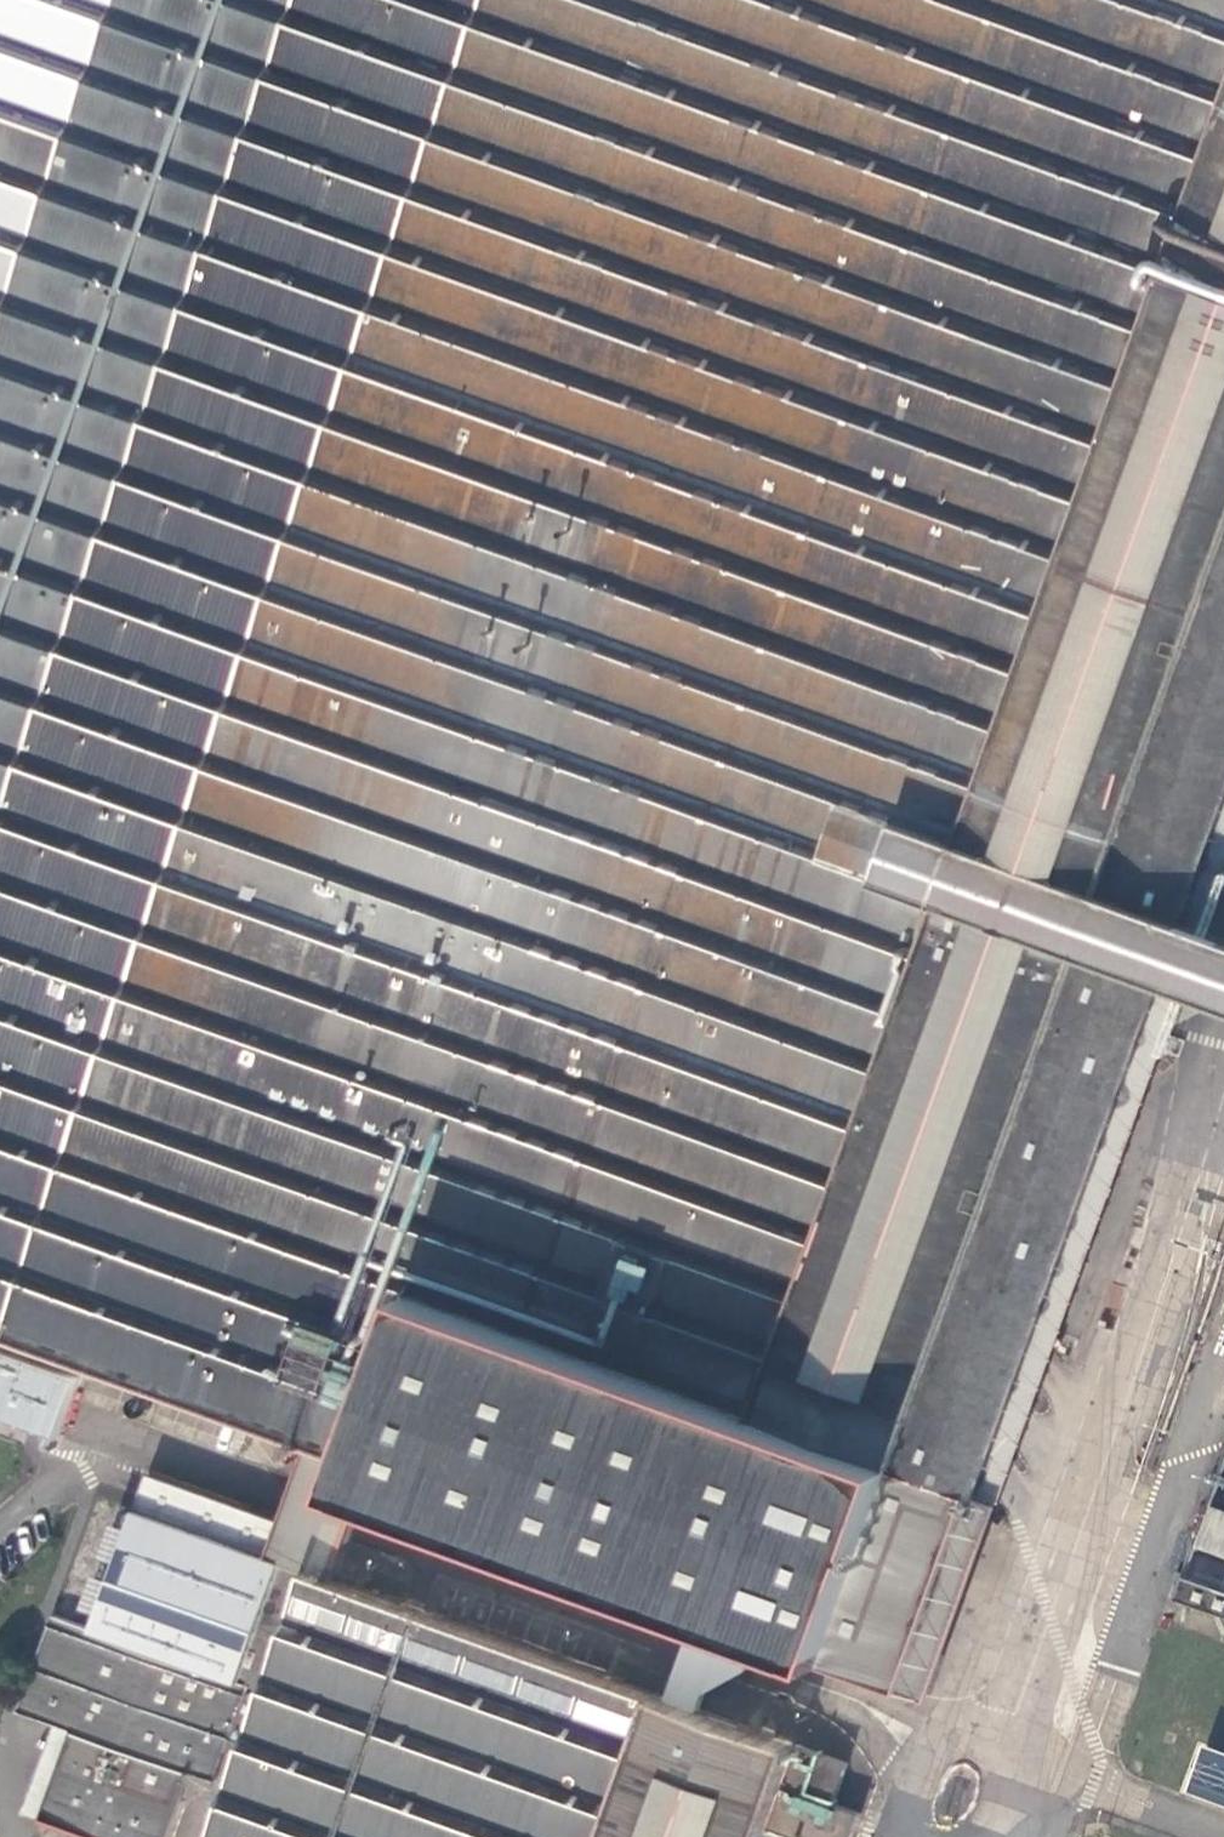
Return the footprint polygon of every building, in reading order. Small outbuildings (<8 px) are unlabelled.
[(1223,832),(1223,0),(0,0),(0,1342),(309,1450),(359,1470),(344,1510),(359,1516),(836,1688),(840,1678),(908,1699),(1152,976),(883,881),(907,816),(1192,919),(1223,832)] [(883,881),(1152,976),(1223,1000),(1223,930),(1192,919),(907,816),(883,881)] [(289,1502),(285,1515),(274,1548),(341,1568),(354,1529),(359,1516),(344,1510),(359,1470),(309,1450),(289,1502)] [(153,1467),(134,1517),(120,1512),(88,1600),(101,1607),(94,1623),(55,1611),(20,1710),(73,1729),(43,1818),(96,1836),(170,1836),(195,1771),(217,1779),(231,1737),(247,1743),(213,1836),(760,1836),(762,1833),(773,1836),(820,1836),(821,1835),(827,1836),(848,1836),(861,1800),(836,1791),(851,1751),(341,1568),(274,1548),(285,1515),(153,1467)] [(0,1717),(0,1718),(0,1778),(31,1790),(51,1735),(0,1717)] [(1199,1745),(1182,1793),(1223,1808),(1223,1754),(1199,1745)]
